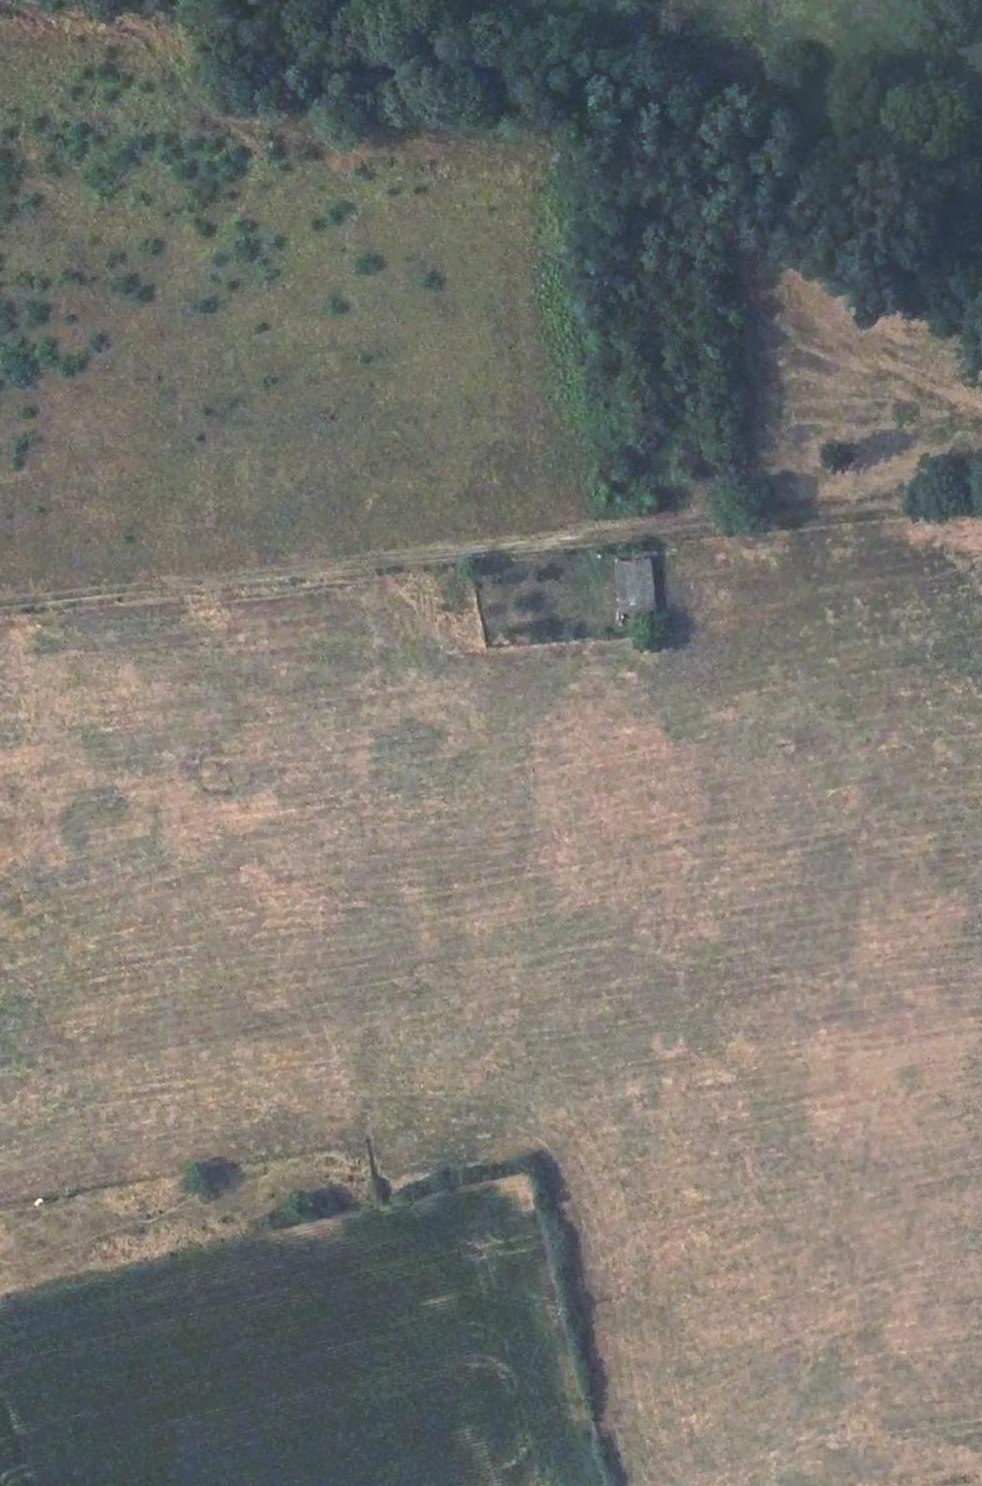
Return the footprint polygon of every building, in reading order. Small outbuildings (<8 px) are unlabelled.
[(656,611),(653,557),(616,559),(619,614),(656,611)]
